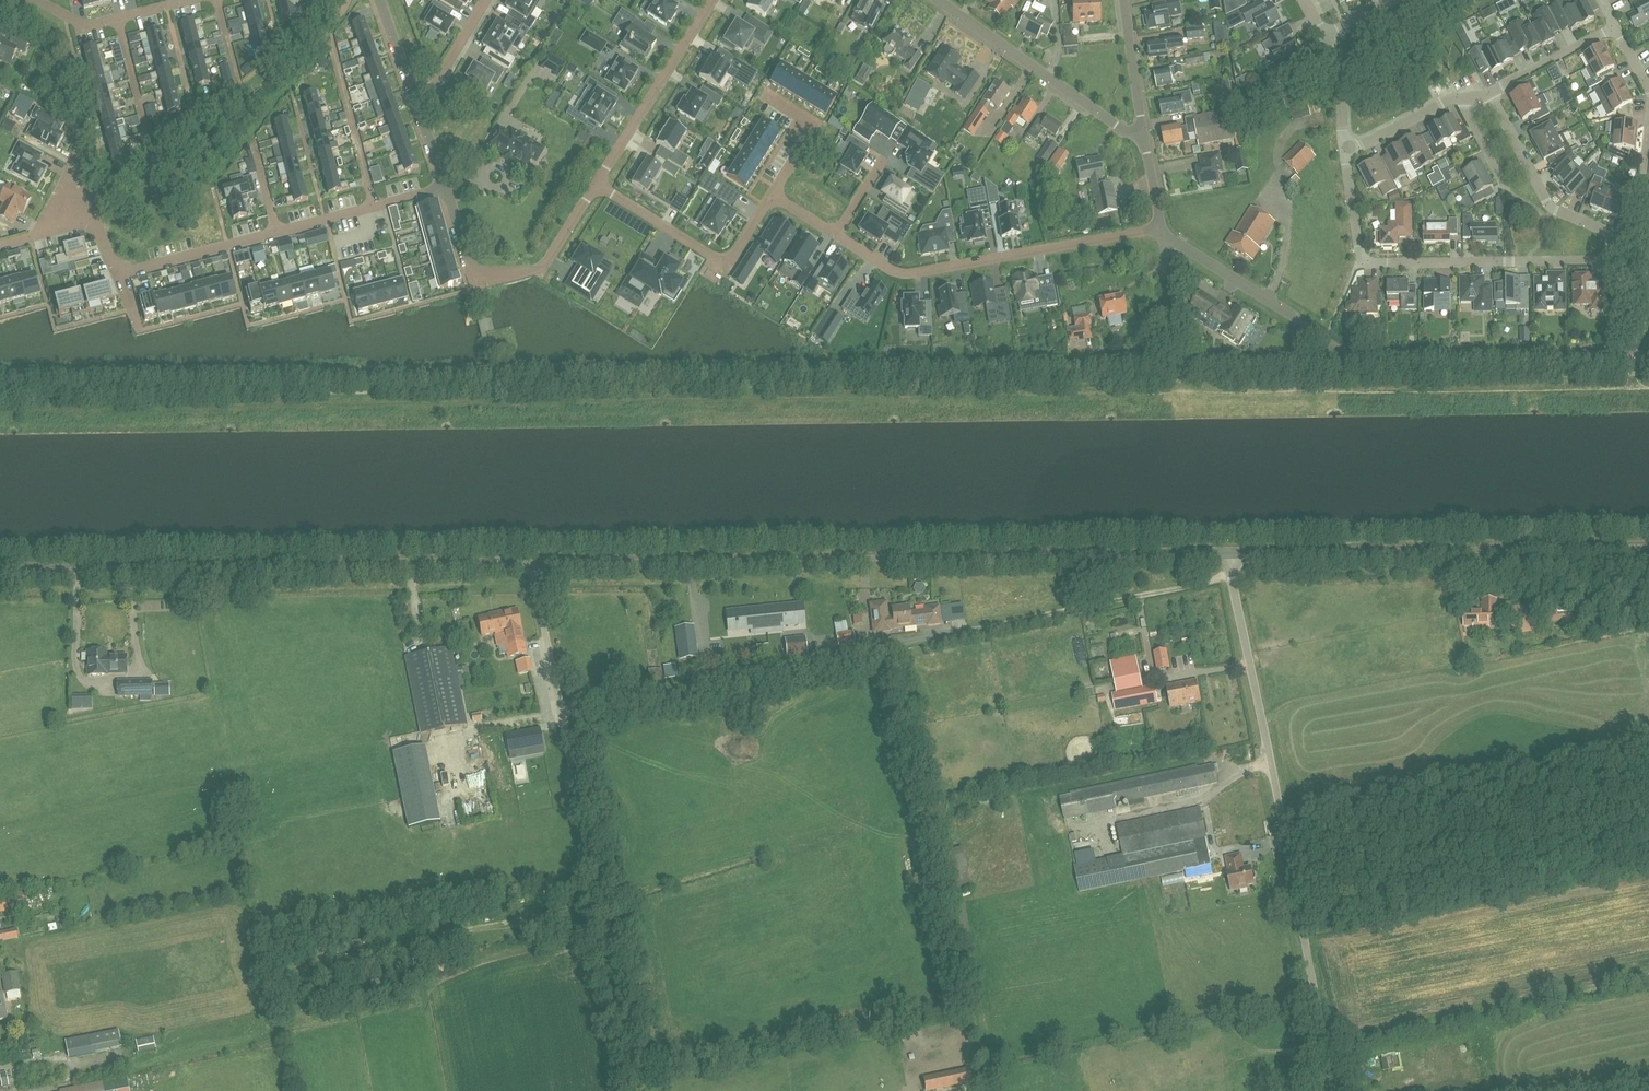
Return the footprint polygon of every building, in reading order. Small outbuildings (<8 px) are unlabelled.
[(97,0),(82,0),(84,8),(98,5),(97,0)] [(306,3),(305,0),(278,0),(283,20),(296,17),(293,7),(306,3)] [(523,0),(508,0),(505,5),(507,6),(506,7),(520,16),(516,22),(525,28),(529,31),(537,19),(532,16),(536,8),(523,0)] [(654,4),(647,14),(666,26),(667,25),(668,26),(676,15),(674,13),(677,8),(675,6),(678,0),(647,0),(654,4)] [(746,6),(756,11),(764,17),(773,4),(775,5),(779,0),(750,0),(746,6)] [(877,6),(880,0),(879,0),(860,0),(854,12),(862,16),(859,22),(857,25),(871,32),(872,29),(879,16),(883,9),(877,6)] [(986,0),(992,4),(989,8),(1001,17),(1010,5),(1013,8),(1019,0),(986,0)] [(1072,5),(1084,5),(1087,5),(1087,22),(1100,21),(1099,0),(1072,0),(1072,5)] [(1182,14),(1179,0),(1153,5),(1154,12),(1146,14),(1147,17),(1143,18),(1145,27),(1148,27),(1149,29),(1161,27),(1161,29),(1171,28),(1169,16),(1182,14)] [(1226,15),(1246,5),(1245,0),(1224,0),(1226,15)] [(1496,5),(1500,13),(1515,5),(1513,0),(1505,0),(1496,5)] [(1574,7),(1583,25),(1595,18),(1587,5),(1594,1),(1594,0),(1578,0),(1580,4),(1574,7)] [(1630,2),(1635,13),(1629,16),(1635,27),(1644,22),(1643,21),(1648,18),(1648,0),(1635,0),(1630,2)] [(447,9),(434,1),(425,16),(429,19),(426,24),(432,27),(431,29),(438,34),(440,32),(445,35),(453,22),(443,16),(447,9)] [(1563,31),(1570,27),(1571,31),(1583,25),(1574,7),(1568,10),(1564,1),(1551,8),(1563,31)] [(1239,11),(1226,18),(1226,20),(1228,30),(1246,20),(1247,22),(1251,20),(1253,24),(1255,25),(1257,24),(1260,29),(1267,26),(1267,27),(1270,28),(1274,26),(1274,24),(1274,22),(1279,19),(1272,4),(1264,9),(1261,8),(1259,3),(1242,12),(1242,13),(1240,14),(1239,11)] [(257,5),(245,8),(237,10),(241,26),(243,32),(263,27),(257,5)] [(1073,23),(1087,22),(1087,5),(1084,5),(1072,5),(1073,23)] [(1532,26),(1536,34),(1542,46),(1547,43),(1549,44),(1553,42),(1553,40),(1555,39),(1553,36),(1561,32),(1549,8),(1534,16),(1539,24),(1533,27),(1532,26)] [(634,17),(622,9),(617,17),(618,16),(621,19),(621,20),(623,21),(623,20),(628,23),(626,27),(630,29),(619,46),(631,53),(633,50),(645,57),(646,56),(647,57),(656,43),(642,34),(647,26),(634,17)] [(1025,15),(1017,29),(1025,33),(1025,34),(1030,36),(1036,39),(1040,31),(1047,35),(1053,22),(1043,17),(1041,23),(1025,15)] [(535,26),(548,33),(554,23),(541,16),(535,26)] [(203,26),(201,19),(181,25),(187,46),(199,43),(195,28),(203,26)] [(364,20),(352,24),(358,40),(350,43),(353,49),(372,42),(364,20)] [(508,27),(498,21),(497,23),(495,21),(491,28),(493,29),(490,33),(512,47),(513,48),(525,28),(516,22),(514,21),(511,26),(508,27)] [(1520,53),(1528,49),(1529,51),(1531,50),(1533,51),(1536,49),(1537,47),(1541,45),(1542,46),(1536,34),(1532,26),(1526,30),(1524,26),(1522,21),(1507,29),(1520,53)] [(771,32),(757,23),(753,30),(744,24),(743,26),(737,23),(730,33),(728,32),(722,41),(733,48),(735,46),(741,50),(744,45),(747,46),(755,33),(766,40),(771,32)] [(1062,25),(1063,38),(1064,47),(1078,46),(1077,36),(1072,36),(1071,24),(1062,25)] [(241,26),(231,29),(232,35),(243,32),(241,26)] [(913,40),(893,26),(883,42),(887,45),(883,50),(884,54),(888,56),(892,56),(894,53),(906,61),(903,66),(910,71),(922,55),(914,49),(914,50),(910,47),(911,46),(909,45),(913,40)] [(262,27),(242,33),(243,39),(251,37),(255,53),(267,50),(262,27)] [(1203,28),(1187,30),(1188,40),(1204,39),(1203,28)] [(166,51),(161,30),(141,35),(142,41),(150,39),(154,55),(166,51)] [(601,40),(587,31),(580,42),(594,50),(601,40)] [(512,47),(490,33),(488,37),(486,36),(482,43),(484,44),(483,45),(495,53),(491,59),(508,69),(515,58),(507,54),(512,47)] [(1279,35),(1262,44),(1266,51),(1268,52),(1270,51),(1276,62),(1275,63),(1274,66),(1276,70),(1295,60),(1293,56),(1297,54),(1297,52),(1295,50),(1296,48),(1294,44),(1292,43),(1290,40),(1287,41),(1285,42),(1281,34),(1279,35)] [(29,41),(15,35),(11,43),(0,38),(0,57),(4,58),(3,60),(11,64),(18,49),(25,52),(29,41)] [(1502,38),(1491,44),(1503,67),(1502,66),(1514,60),(1508,49),(1514,46),(1508,35),(1502,38)] [(1167,56),(1167,50),(1183,48),(1182,38),(1163,40),(1163,42),(1148,44),(1150,58),(1167,56)] [(1491,73),(1503,67),(1491,44),(1488,40),(1481,43),(1483,47),(1471,53),(1482,75),(1490,71),(1491,73)] [(207,41),(199,43),(187,46),(191,64),(204,61),(201,49),(208,48),(207,41)] [(379,59),(372,42),(360,47),(364,58),(357,60),(359,67),(366,64),(379,59)] [(353,49),(350,43),(338,47),(339,54),(353,49)] [(102,68),(106,67),(103,52),(105,51),(104,44),(84,50),(89,71),(102,68)] [(1585,55),(1591,66),(1608,57),(1603,45),(1593,50),(1591,46),(1578,53),(1580,58),(1585,55)] [(953,92),(964,99),(979,78),(967,70),(965,73),(955,66),(960,58),(944,47),(927,72),(943,83),(946,79),(956,86),(953,92)] [(166,51),(154,55),(146,57),(148,63),(156,61),(159,73),(171,69),(166,51)] [(549,53),(540,68),(543,70),(544,69),(554,75),(553,76),(557,78),(566,63),(549,53)] [(1186,66),(1204,63),(1204,62),(1210,61),(1209,53),(1203,54),(1184,57),(1186,66)] [(124,63),(122,54),(113,56),(116,65),(124,63)] [(758,72),(728,54),(723,63),(714,58),(712,56),(711,57),(712,57),(711,59),(710,58),(706,64),(707,65),(706,66),(703,65),(698,73),(701,74),(700,76),(699,77),(718,88),(719,88),(718,88),(726,74),(730,68),(751,81),(758,72)] [(850,80),(859,61),(849,56),(840,74),(850,80)] [(1591,81),(1597,77),(1599,76),(1602,82),(1614,76),(1612,69),(1614,68),(1608,57),(1591,66),(1585,69),(1591,81)] [(213,65),(211,59),(204,61),(191,64),(197,86),(209,83),(205,67),(213,65)] [(385,77),(379,59),(366,64),(370,74),(364,77),(366,83),(373,81),(385,77)] [(637,70),(619,59),(606,80),(615,86),(614,88),(620,91),(621,90),(624,91),(628,84),(630,85),(634,78),(632,77),(637,70)] [(234,85),(229,64),(220,66),(225,87),(234,85)] [(466,78),(486,90),(492,82),(496,84),(504,71),(491,64),(486,72),(474,64),(473,66),(471,65),(467,72),(469,73),(466,78)] [(853,80),(863,86),(872,69),(862,64),(853,80)] [(782,90),(793,72),(782,65),(771,83),(782,90)] [(109,67),(109,66),(106,67),(102,68),(89,71),(94,89),(106,86),(103,75),(111,73),(109,67)] [(1171,76),(1182,75),(1181,66),(1167,69),(1167,71),(1154,73),(1157,88),(1173,85),(1171,76)] [(241,71),(245,77),(250,73),(245,67),(241,71)] [(175,87),(171,69),(151,75),(153,81),(160,79),(163,90),(175,87)] [(1570,77),(1567,71),(1561,74),(1564,80),(1570,77)] [(792,96),(804,78),(793,72),(782,90),(792,96)] [(1601,105),(1609,100),(1609,101),(1627,91),(1621,80),(1618,81),(1614,76),(1602,82),(1603,84),(1593,90),(1601,105)] [(391,94),(385,77),(373,81),(379,98),(391,94)] [(1238,89),(1246,85),(1242,77),(1236,80),(1238,89)] [(608,115),(610,116),(613,111),(612,110),(616,103),(605,96),(609,91),(589,78),(586,83),(595,89),(587,101),(608,115)] [(804,78),(792,96),(803,103),(814,84),(804,78)] [(917,79),(910,94),(923,101),(931,86),(917,79)] [(1511,97),(1517,108),(1535,99),(1531,92),(1537,89),(1532,79),(1524,83),(1527,88),(1511,97)] [(995,82),(983,100),(988,103),(997,110),(1009,92),(995,82)] [(113,91),(115,91),(114,84),(106,86),(94,89),(99,107),(111,104),(115,103),(113,91)] [(704,87),(713,93),(715,89),(706,84),(704,87)] [(814,109),(825,91),(814,84),(803,103),(814,109)] [(175,87),(163,90),(156,92),(157,99),(165,97),(169,113),(181,110),(175,87)] [(683,102),(678,109),(677,111),(694,121),(701,109),(707,100),(707,101),(713,104),(717,107),(722,99),(703,87),(698,94),(692,90),(686,101),(684,100),(683,102)] [(825,91),(814,109),(825,116),(836,98),(825,91)] [(1185,113),(1184,105),(1193,103),(1191,91),(1174,94),(1175,100),(1160,103),(1162,117),(1178,114),(1185,113)] [(1620,116),(1633,113),(1630,104),(1633,103),(1627,91),(1609,101),(1609,100),(1601,105),(1607,116),(1617,111),(1620,116)] [(320,109),(316,93),(304,97),(310,118),(322,115),(329,113),(328,107),(320,109)] [(397,111),(391,94),(379,98),(385,115),(397,111)] [(1570,94),(1563,98),(1567,106),(1574,102),(1570,94)] [(1543,95),(1535,99),(1517,108),(1523,120),(1539,112),(1542,118),(1549,114),(1545,105),(1548,104),(1543,95)] [(1234,109),(1232,97),(1221,99),(1222,105),(1220,106),(1221,111),(1234,109)] [(1289,107),(1292,120),(1325,111),(1322,98),(1289,107)] [(129,110),(126,100),(120,102),(122,112),(129,110)] [(601,126),(608,115),(587,101),(579,113),(570,107),(566,113),(586,125),(590,119),(601,126)] [(118,102),(111,104),(99,107),(103,125),(115,122),(112,110),(120,108),(118,102)] [(1016,108),(1006,122),(1012,126),(1017,118),(1026,124),(1036,110),(1024,102),(1019,110),(1016,108)] [(859,126),(855,133),(869,143),(877,132),(889,141),(890,139),(897,129),(903,133),(907,127),(874,104),(866,117),(870,120),(864,130),(859,126)] [(146,107),(148,117),(157,115),(154,105),(146,107)] [(988,113),(978,106),(969,119),(979,126),(988,113)] [(41,142),(42,140),(58,149),(66,135),(61,132),(66,123),(37,108),(32,118),(40,122),(32,137),(41,142)] [(743,113),(735,109),(731,116),(738,121),(743,113)] [(404,128),(397,111),(385,115),(389,126),(379,129),(382,136),(391,133),(404,128)] [(1230,111),(1194,117),(1197,133),(1199,145),(1235,139),(1232,124),(1230,111)] [(1609,134),(1615,135),(1615,134),(1635,137),(1637,124),(1634,124),(1633,114),(1633,113),(1620,116),(1619,122),(1617,122),(1613,121),(1611,123),(1609,134)] [(322,115),(310,118),(314,136),(327,133),(322,115)] [(1531,134),(1537,147),(1557,137),(1553,129),(1559,126),(1553,115),(1538,122),(1542,128),(1531,134)] [(1055,136),(1062,127),(1047,117),(1043,123),(1038,120),(1028,135),(1035,140),(1043,129),(1055,136)] [(1197,133),(1194,117),(1185,119),(1186,126),(1188,135),(1188,134),(1197,133)] [(1452,117),(1441,123),(1450,140),(1456,137),(1460,143),(1471,137),(1465,127),(1459,130),(1452,117)] [(271,140),(273,147),(281,145),(293,142),(287,119),(275,122),(279,138),(271,140)] [(124,120),(115,122),(103,125),(108,143),(120,140),(117,128),(126,126),(124,120)] [(838,121),(835,127),(841,131),(843,128),(845,126),(838,121)] [(656,143),(656,144),(671,153),(667,160),(681,169),(688,158),(675,150),(686,133),(669,122),(669,123),(664,132),(663,131),(662,132),(663,133),(661,136),(660,136),(660,137),(656,143)] [(1244,147),(1240,122),(1232,124),(1235,139),(1236,148),(1244,147)] [(761,123),(754,133),(772,145),(779,134),(761,123)] [(1443,143),(1450,140),(1441,123),(1429,129),(1436,142),(1430,145),(1436,156),(1447,150),(1443,143)] [(903,133),(896,143),(908,151),(905,155),(908,166),(912,168),(922,175),(917,184),(933,194),(941,181),(923,170),(933,155),(928,151),(933,143),(908,126),(907,127),(903,133)] [(1190,142),(1188,134),(1188,135),(1186,126),(1162,130),(1165,147),(1184,143),(1190,142)] [(410,145),(404,128),(391,133),(398,150),(410,145)] [(526,167),(531,158),(532,159),(533,159),(534,159),(535,159),(536,159),(537,158),(538,158),(539,157),(539,156),(540,155),(540,154),(540,153),(540,152),(540,151),(539,150),(538,149),(538,148),(537,148),(525,140),(526,139),(518,133),(517,135),(510,132),(509,134),(499,128),(489,145),(526,167)] [(841,131),(840,133),(845,137),(849,131),(843,128),(841,131)] [(1001,130),(994,140),(1002,145),(1009,135),(1001,130)] [(327,133),(314,136),(319,154),(331,151),(327,133)] [(754,133),(748,144),(766,156),(772,145),(754,133)] [(1573,153),(1567,142),(1563,134),(1557,137),(1537,147),(1544,160),(1555,154),(1559,161),(1573,153)] [(1634,149),(1635,137),(1615,134),(1615,135),(1614,147),(1617,148),(1616,157),(1628,162),(1631,149),(1634,149)] [(846,157),(839,167),(855,177),(856,174),(858,176),(862,168),(861,167),(868,156),(865,155),(858,150),(862,144),(850,136),(845,144),(848,145),(842,154),(846,157)] [(1414,137),(1400,144),(1415,172),(1422,169),(1421,167),(1434,160),(1428,147),(1421,151),(1414,137)] [(128,138),(120,140),(108,143),(114,165),(126,162),(122,146),(129,144),(128,138)] [(1045,164),(1057,146),(1048,140),(1037,158),(1045,164)] [(17,160),(11,171),(39,186),(48,168),(39,163),(44,155),(18,141),(10,156),(17,160)] [(1300,141),(1282,158),(1298,174),(1316,156),(1300,141)] [(276,158),(278,165),(285,163),(298,159),(293,142),(281,145),(284,156),(276,158)] [(717,154),(721,149),(714,144),(710,149),(717,154)] [(748,144),(741,154),(759,166),(766,156),(748,144)] [(1394,182),(1407,175),(1410,181),(1417,177),(1415,172),(1400,144),(1400,145),(1387,152),(1394,166),(1387,170),(1394,182)] [(418,168),(410,145),(398,150),(403,165),(396,168),(398,175),(418,168)] [(1059,148),(1054,155),(1064,161),(1069,154),(1059,148)] [(1237,165),(1247,164),(1245,148),(1234,150),(1237,165)] [(331,151),(319,154),(324,172),(336,169),(331,151)] [(978,157),(970,153),(966,159),(973,164),(978,157)] [(1578,158),(1573,153),(1559,161),(1556,162),(1562,167),(1553,177),(1555,179),(1553,180),(1562,188),(1580,167),(1574,162),(1578,158)] [(741,154),(734,165),(752,176),(759,166),(741,154)] [(1223,172),(1219,154),(1200,158),(1201,166),(1196,167),(1198,174),(1197,176),(1197,181),(1199,182),(1199,183),(1200,183),(1201,188),(1214,185),(1214,182),(1219,182),(1217,173),(1223,172)] [(662,167),(665,161),(656,156),(652,162),(647,159),(646,159),(647,159),(632,183),(631,184),(650,195),(656,186),(652,184),(662,167)] [(269,167),(278,165),(276,158),(268,160),(269,167)] [(1098,214),(1116,210),(1113,195),(1114,195),(1112,185),(1103,187),(1100,176),(1102,175),(1099,158),(1076,163),(1080,180),(1089,178),(1093,198),(1095,198),(1098,214)] [(282,183),(290,181),(302,177),(298,159),(285,163),(288,174),(281,176),(282,183)] [(1369,187),(1371,190),(1381,184),(1383,185),(1388,193),(1395,189),(1379,159),(1360,169),(1366,181),(1364,182),(1368,188),(1369,187)] [(1588,193),(1588,191),(1594,178),(1598,166),(1594,162),(1588,169),(1583,165),(1580,168),(1580,167),(1562,188),(1566,192),(1566,194),(1568,196),(1570,196),(1571,197),(1580,187),(1588,193)] [(1463,180),(1467,178),(1470,184),(1487,175),(1481,163),(1470,169),(1467,163),(1456,169),(1459,175),(1460,174),(1463,180)] [(962,164),(951,166),(952,175),(964,173),(962,164)] [(1445,179),(1437,164),(1431,167),(1440,182),(1445,179)] [(734,165),(727,176),(746,187),(752,176),(734,165)] [(379,166),(370,169),(374,185),(383,182),(379,166)] [(922,175),(910,168),(906,175),(917,182),(922,175)] [(1599,209),(1604,211),(1611,192),(1605,190),(1608,183),(1604,182),(1608,172),(1598,168),(1594,178),(1588,191),(1595,194),(1591,206),(1592,206),(1592,209),(1597,211),(1599,209)] [(340,184),(336,169),(324,172),(329,194),(349,188),(347,182),(340,184)] [(1451,174),(1448,169),(1441,172),(1444,178),(1451,174)] [(707,211),(704,209),(696,221),(703,225),(701,227),(718,237),(724,228),(726,230),(736,215),(728,210),(731,205),(733,206),(741,194),(708,173),(697,190),(714,201),(707,211)] [(974,173),(971,178),(977,182),(980,177),(974,173)] [(1288,182),(1293,186),(1300,180),(1295,175),(1288,182)] [(1493,187),(1487,175),(1470,184),(1476,195),(1471,198),(1475,204),(1485,198),(1482,192),(1493,187)] [(255,192),(251,176),(243,178),(244,182),(222,188),(226,201),(228,200),(228,199),(247,194),(255,192)] [(286,198),(288,204),(308,199),(302,177),(290,181),(294,196),(286,198)] [(268,179),(270,186),(276,184),(274,178),(268,179)] [(889,182),(887,181),(882,188),(884,190),(882,193),(894,200),(890,207),(904,216),(911,205),(905,201),(910,192),(891,179),(889,182)] [(997,188),(985,180),(989,204),(1000,202),(997,188)] [(0,209),(0,216),(13,223),(20,211),(24,213),(33,198),(8,184),(0,199),(0,202),(3,204),(0,209)] [(1439,194),(1448,189),(1445,184),(1437,189),(1439,194)] [(985,239),(982,220),(989,219),(984,189),(967,192),(971,215),(963,217),(965,226),(960,227),(962,240),(967,239),(968,243),(974,242),(974,244),(984,242),(984,240),(985,239)] [(1629,208),(1631,202),(1634,194),(1627,191),(1624,190),(1621,191),(1619,196),(1611,192),(1604,211),(1617,217),(1622,205),(1629,208)] [(255,192),(228,199),(228,200),(233,220),(246,216),(243,202),(249,200),(257,198),(255,192)] [(678,193),(669,207),(680,214),(689,200),(678,193)] [(418,219),(441,213),(438,202),(415,208),(418,219)] [(998,219),(1002,238),(1020,234),(1017,216),(1014,216),(1011,202),(999,205),(1001,219),(998,219)] [(1412,237),(1412,222),(1412,203),(1395,203),(1395,222),(1388,222),(1389,230),(1381,230),(1381,232),(1376,232),(1376,244),(1381,244),(1381,246),(1384,246),(1384,249),(1392,248),(1392,246),(1398,246),(1398,237),(1412,237)] [(1258,247),(1274,221),(1252,206),(1235,233),(1233,232),(1226,244),(1252,260),(1260,248),(1258,247)] [(863,219),(858,227),(860,228),(859,230),(879,243),(884,235),(896,243),(897,241),(908,223),(909,222),(890,210),(882,223),(875,218),(869,214),(865,220),(863,219)] [(918,245),(919,253),(922,253),(922,254),(948,250),(944,231),(947,231),(947,233),(954,232),(950,210),(942,211),(936,222),(938,231),(918,235),(920,245),(918,245)] [(418,219),(422,231),(444,225),(441,213),(418,219)] [(1487,241),(1487,245),(1498,245),(1498,232),(1495,232),(1495,223),(1474,224),(1472,215),(1463,215),(1463,221),(1463,238),(1473,238),(1473,241),(1487,241)] [(1443,243),(1450,242),(1450,235),(1458,235),(1458,218),(1449,219),(1449,224),(1424,224),(1424,243),(1437,243),(1443,243)] [(748,255),(745,260),(754,265),(764,249),(769,252),(769,251),(779,257),(794,234),(774,221),(756,249),(753,247),(748,255)] [(425,243),(448,237),(444,225),(422,231),(425,243)] [(312,233),(305,235),(308,245),(315,243),(312,233)] [(801,235),(783,263),(796,271),(790,281),(791,282),(791,281),(800,287),(800,288),(814,266),(806,262),(816,246),(801,237),(801,236),(801,235)] [(428,255),(451,249),(448,237),(425,243),(428,255)] [(66,254),(56,257),(58,266),(61,266),(69,264),(89,258),(84,240),(70,244),(63,245),(66,254)] [(262,246),(251,249),(255,261),(266,258),(262,246)] [(451,249),(428,255),(431,266),(454,260),(451,249)] [(579,266),(567,285),(590,300),(607,273),(597,267),(601,259),(588,251),(587,253),(581,249),(573,262),(579,266)] [(241,252),(234,254),(236,265),(244,263),(241,252)] [(745,260),(748,255),(745,253),(730,276),(734,278),(738,272),(746,277),(754,265),(745,260)] [(820,265),(805,289),(812,293),(821,280),(834,289),(841,278),(843,279),(850,268),(833,257),(826,269),(820,265)] [(431,266),(435,278),(457,272),(454,260),(431,266)] [(637,263),(623,286),(642,298),(648,288),(660,296),(662,293),(672,299),(683,282),(673,275),(677,268),(665,260),(656,275),(637,263)] [(69,264),(61,266),(62,272),(70,270),(69,264)] [(58,266),(53,268),(54,274),(62,272),(61,266),(58,266)] [(330,270),(315,274),(320,293),(335,289),(330,270)] [(104,286),(96,288),(101,304),(102,309),(115,305),(113,301),(113,298),(119,296),(108,271),(100,273),(104,286)] [(461,284),(457,272),(435,278),(438,290),(461,284)] [(738,272),(734,278),(742,284),(746,277),(738,272)] [(1046,307),(1058,305),(1052,273),(1031,277),(1030,274),(1024,275),(1024,273),(1015,275),(1016,277),(1014,277),(1014,280),(1012,281),(1013,284),(1014,290),(1014,293),(1016,293),(1020,310),(1046,305),(1046,307)] [(1562,310),(1566,308),(1565,273),(1548,273),(1548,278),(1542,278),(1541,277),(1535,277),(1534,278),(1534,283),(1535,284),(1536,308),(1539,310),(1543,310),(1546,308),(1546,304),(1555,304),(1555,308),(1558,310),(1562,310)] [(19,277),(24,297),(38,293),(33,274),(19,277)] [(315,274),(301,278),(306,297),(320,293),(315,274)] [(301,275),(287,278),(287,281),(293,301),(306,297),(301,278),(301,275)] [(1604,309),(1603,279),(1591,279),(1591,276),(1574,277),(1574,305),(1591,305),(1591,309),(1604,309)] [(6,281),(11,300),(24,297),(19,277),(6,281)] [(218,280),(223,299),(235,296),(230,277),(218,280)] [(401,277),(389,280),(395,303),(407,300),(401,277)] [(1506,283),(1495,283),(1496,302),(1506,302),(1506,305),(1516,305),(1516,310),(1528,310),(1528,289),(1520,289),(1520,277),(1505,278),(1506,283)] [(1461,278),(1461,298),(1469,298),(1469,301),(1476,300),(1476,306),(1479,306),(1479,311),(1491,311),(1491,294),(1491,285),(1484,286),(1484,284),(1484,278),(1461,278)] [(1400,281),(1396,279),(1395,281),(1387,281),(1387,301),(1401,301),(1401,302),(1406,302),(1406,310),(1417,310),(1417,296),(1409,296),(1409,281),(1400,281)] [(205,283),(210,303),(223,299),(218,280),(205,283)] [(258,284),(258,285),(250,287),(249,280),(243,281),(252,313),(264,309),(265,310),(266,310),(265,308),(260,288),(259,284),(258,284)] [(395,303),(389,280),(378,283),(383,307),(395,303)] [(1424,281),(1425,310),(1451,310),(1450,280),(1424,281)] [(11,300),(6,281),(0,283),(0,303),(11,300)] [(287,281),(274,285),(279,304),(293,301),(287,281)] [(981,284),(971,286),(974,304),(985,302),(987,312),(995,311),(997,322),(1010,319),(1007,303),(996,305),(994,290),(992,281),(981,283),(981,284)] [(1352,303),(1351,303),(1350,303),(1349,304),(1348,304),(1348,305),(1348,306),(1347,307),(1348,308),(1348,309),(1348,310),(1349,310),(1350,311),(1351,311),(1352,311),(1352,312),(1376,312),(1376,307),(1382,307),(1382,294),(1376,294),(1376,281),(1361,281),(1361,289),(1354,289),(1354,297),(1352,297),(1352,303)] [(192,287),(197,306),(210,303),(205,283),(192,287)] [(383,307),(378,283),(365,287),(371,310),(383,307)] [(887,291),(874,283),(863,301),(853,295),(845,307),(868,322),(880,303),(887,291)] [(274,285),(260,288),(265,308),(279,304),(274,285)] [(179,290),(184,310),(197,306),(192,287),(179,290)] [(365,287),(353,290),(359,313),(371,310),(365,287)] [(96,288),(84,291),(88,306),(86,307),(88,314),(102,311),(102,309),(101,304),(96,288)] [(940,306),(937,306),(939,317),(939,318),(953,315),(959,314),(960,322),(970,320),(967,303),(958,305),(956,294),(955,288),(937,291),(938,291),(940,306)] [(166,294),(171,313),(184,310),(179,290),(166,294)] [(1239,346),(1246,336),(1253,341),(1260,330),(1253,325),(1257,318),(1249,313),(1247,315),(1238,309),(1237,309),(1236,310),(1233,314),(1229,312),(1229,311),(1229,310),(1199,291),(1190,306),(1194,309),(1191,314),(1217,331),(1218,329),(1230,336),(1228,340),(1239,346)] [(67,292),(54,296),(59,315),(60,319),(73,316),(72,311),(68,295),(67,292)] [(81,292),(68,295),(72,311),(73,316),(74,318),(86,315),(88,314),(86,307),(84,307),(81,292)] [(153,295),(159,318),(159,316),(171,313),(166,294),(154,297),(153,295)] [(1120,323),(1118,314),(1125,313),(1121,294),(1098,298),(1101,317),(1107,316),(1108,325),(1120,323)] [(159,318),(153,295),(152,295),(152,296),(139,299),(145,321),(158,318),(159,318)] [(904,314),(905,328),(932,327),(931,307),(925,307),(925,305),(918,305),(918,297),(904,297),(904,303),(902,303),(902,314),(904,314)] [(817,337),(827,343),(843,318),(833,312),(817,337)] [(1073,316),(1075,327),(1066,329),(1066,330),(1066,333),(1067,333),(1069,341),(1077,340),(1078,342),(1093,339),(1088,313),(1073,316)] [(838,354),(848,344),(838,334),(828,345),(838,354)] [(1462,610),(1463,625),(1496,625),(1496,599),(1482,599),(1482,610),(1462,610)] [(885,602),(871,604),(874,631),(888,629),(888,628),(927,624),(927,625),(940,623),(938,606),(925,607),(926,611),(909,613),(908,606),(892,608),(893,618),(887,619),(885,602)] [(965,619),(963,602),(949,604),(952,621),(965,619)] [(1511,618),(1510,602),(1501,603),(1502,618),(1511,618)] [(794,605),(764,608),(767,632),(783,630),(782,625),(796,623),(794,605)] [(523,641),(521,629),(517,608),(497,612),(502,633),(503,633),(506,645),(498,646),(500,655),(507,653),(508,657),(526,653),(524,641),(523,641)] [(764,608),(734,611),(736,629),(750,628),(750,633),(767,632),(764,608)] [(495,633),(496,634),(502,633),(497,612),(489,613),(489,615),(478,617),(482,635),(495,633)] [(691,627),(676,629),(680,659),(695,658),(691,627)] [(838,645),(855,642),(853,629),(836,632),(838,645)] [(785,638),(786,651),(787,655),(808,653),(805,636),(785,638)] [(466,724),(451,647),(406,656),(421,733),(466,724)] [(92,651),(88,651),(88,675),(106,675),(106,673),(127,672),(126,656),(106,656),(106,651),(102,651),(101,648),(93,649),(92,651)] [(1166,651),(1155,653),(1158,672),(1169,670),(1166,651)] [(1136,657),(1110,662),(1116,692),(1142,687),(1136,657)] [(522,675),(537,672),(534,658),(520,660),(522,675)] [(1090,662),(1082,664),(1084,673),(1092,672),(1090,662)] [(663,680),(662,678),(661,668),(649,669),(648,669),(650,682),(663,680)] [(118,681),(118,695),(152,695),(152,680),(118,681)] [(1200,701),(1196,680),(1166,685),(1170,707),(1200,701)] [(1155,684),(1142,687),(1116,692),(1112,693),(1115,710),(1158,702),(1155,684)] [(541,730),(506,735),(509,753),(544,747),(541,730)] [(407,748),(406,738),(395,739),(396,749),(407,748)] [(482,763),(489,761),(486,749),(479,751),(482,763)] [(1214,764),(1110,786),(1114,804),(1218,782),(1214,764)] [(436,799),(429,767),(398,773),(404,805),(436,799)] [(1110,786),(1059,796),(1064,820),(1115,808),(1114,804),(1110,786)] [(1200,807),(1117,824),(1123,857),(1194,842),(1207,839),(1200,807)] [(1197,856),(1194,842),(1123,857),(1128,882),(1188,869),(1197,867),(1200,867),(1197,856)] [(939,853),(941,868),(912,875),(918,900),(932,897),(971,888),(962,847),(939,853)] [(1197,856),(1200,867),(1211,864),(1209,854),(1197,856)] [(1248,887),(1247,885),(1255,884),(1254,880),(1256,877),(1255,872),(1252,870),(1251,867),(1244,868),(1241,854),(1227,857),(1230,871),(1228,872),(1232,890),(1248,887)] [(1123,857),(1074,867),(1079,892),(1128,882),(1123,857)] [(22,899),(26,899),(24,891),(0,896),(0,912),(24,908),(22,899)] [(14,930),(1,933),(2,940),(15,937),(14,930)] [(383,966),(411,961),(410,952),(382,957),(383,966)] [(20,991),(16,973),(2,976),(5,994),(20,991)] [(101,1033),(65,1040),(69,1058),(105,1051),(101,1033)] [(153,1036),(135,1040),(138,1052),(156,1049),(153,1036)] [(40,1050),(32,1051),(33,1058),(41,1056),(40,1050)] [(2,1086),(9,1085),(6,1072),(0,1073),(0,1075),(2,1086)] [(928,1082),(929,1090),(941,1090),(976,1084),(974,1073),(928,1082)] [(102,1082),(104,1090),(112,1090),(117,1090),(114,1079),(102,1082)] [(60,1090),(104,1090),(102,1082),(60,1090)]
